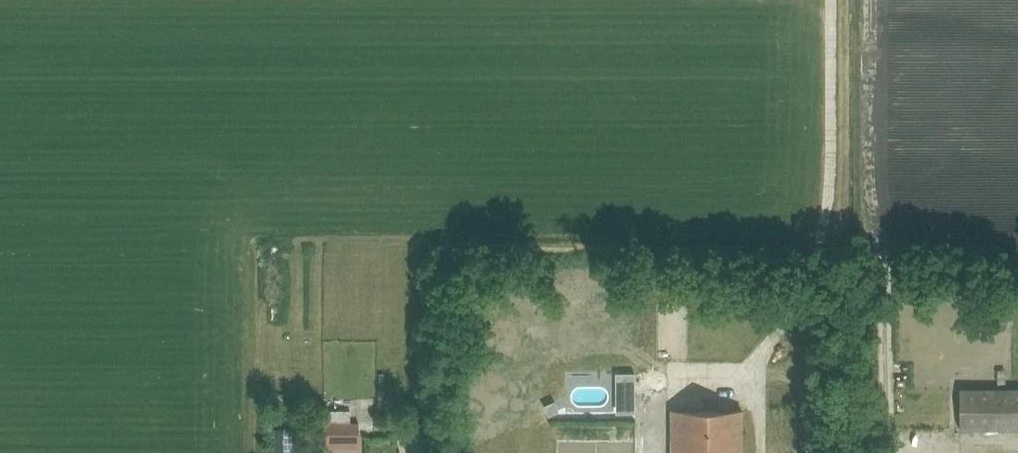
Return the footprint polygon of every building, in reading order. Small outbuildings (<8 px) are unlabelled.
[(958,388),(958,431),(1017,431),(1017,389),(958,388)] [(742,410),(671,410),(671,452),(742,452),(742,410)] [(409,452),(431,452),(432,422),(410,421),(409,452)] [(325,444),(358,443),(357,422),(325,423),(325,444)] [(575,434),(575,445),(607,446),(608,435),(575,434)]
